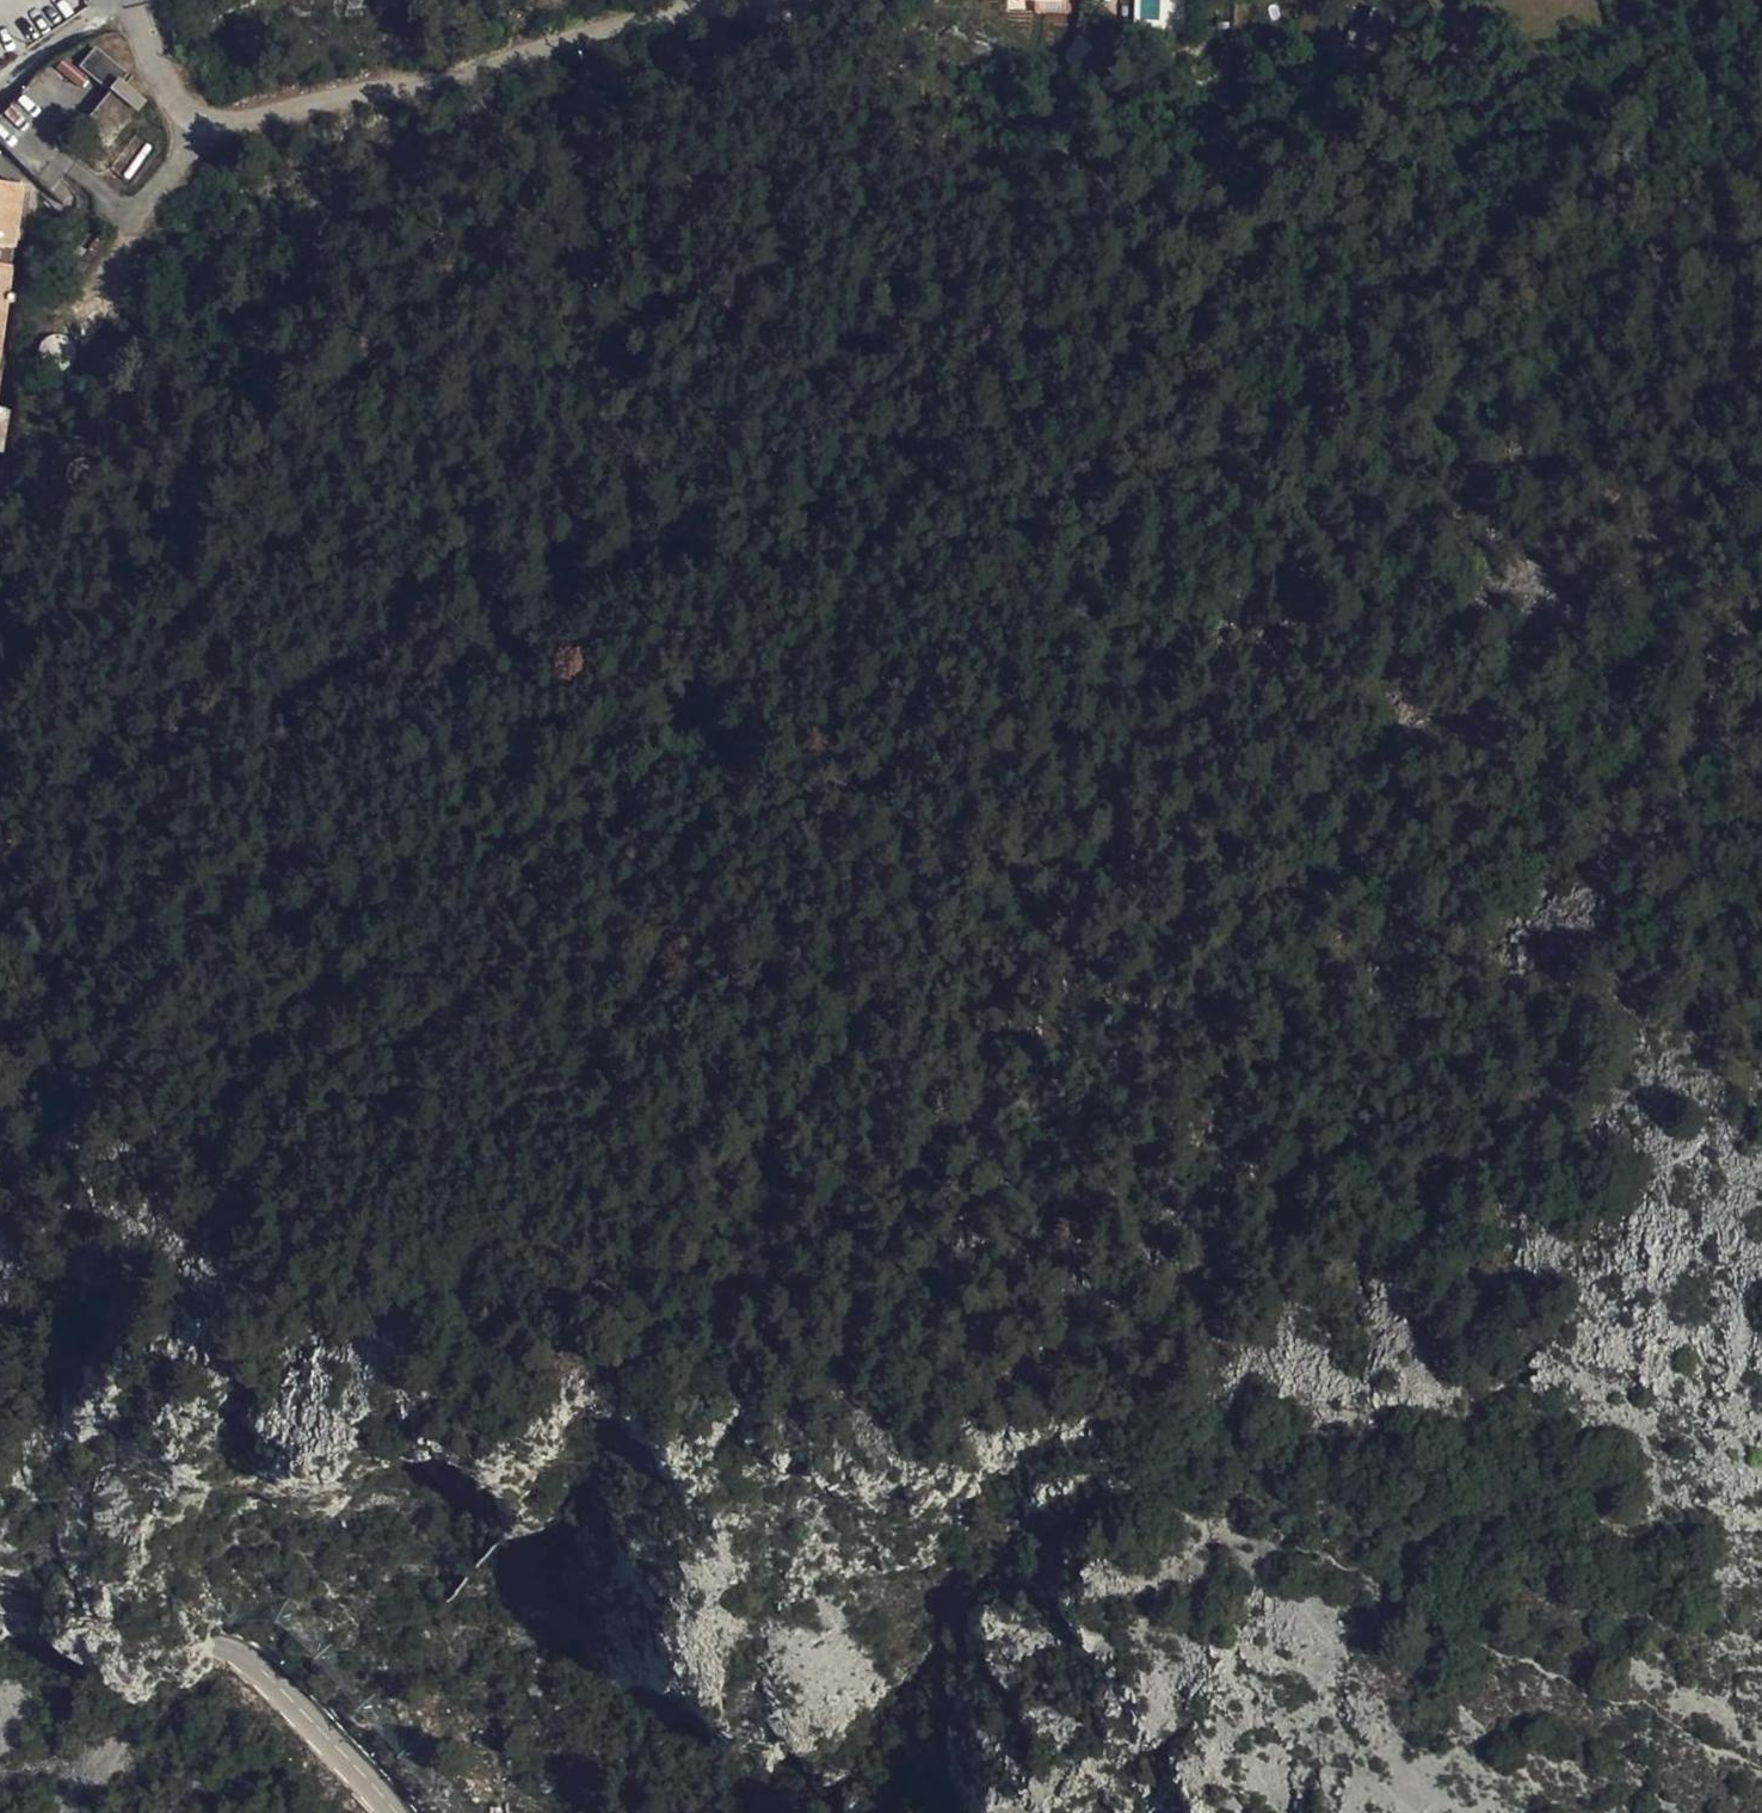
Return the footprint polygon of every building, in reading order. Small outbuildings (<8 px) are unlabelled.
[(116,95),(85,129),(112,153),(152,108),(126,85),(133,77),(102,50),(86,69),(116,95)] [(2,431),(9,352),(1,352),(15,164),(0,163),(0,431),(2,431)]
